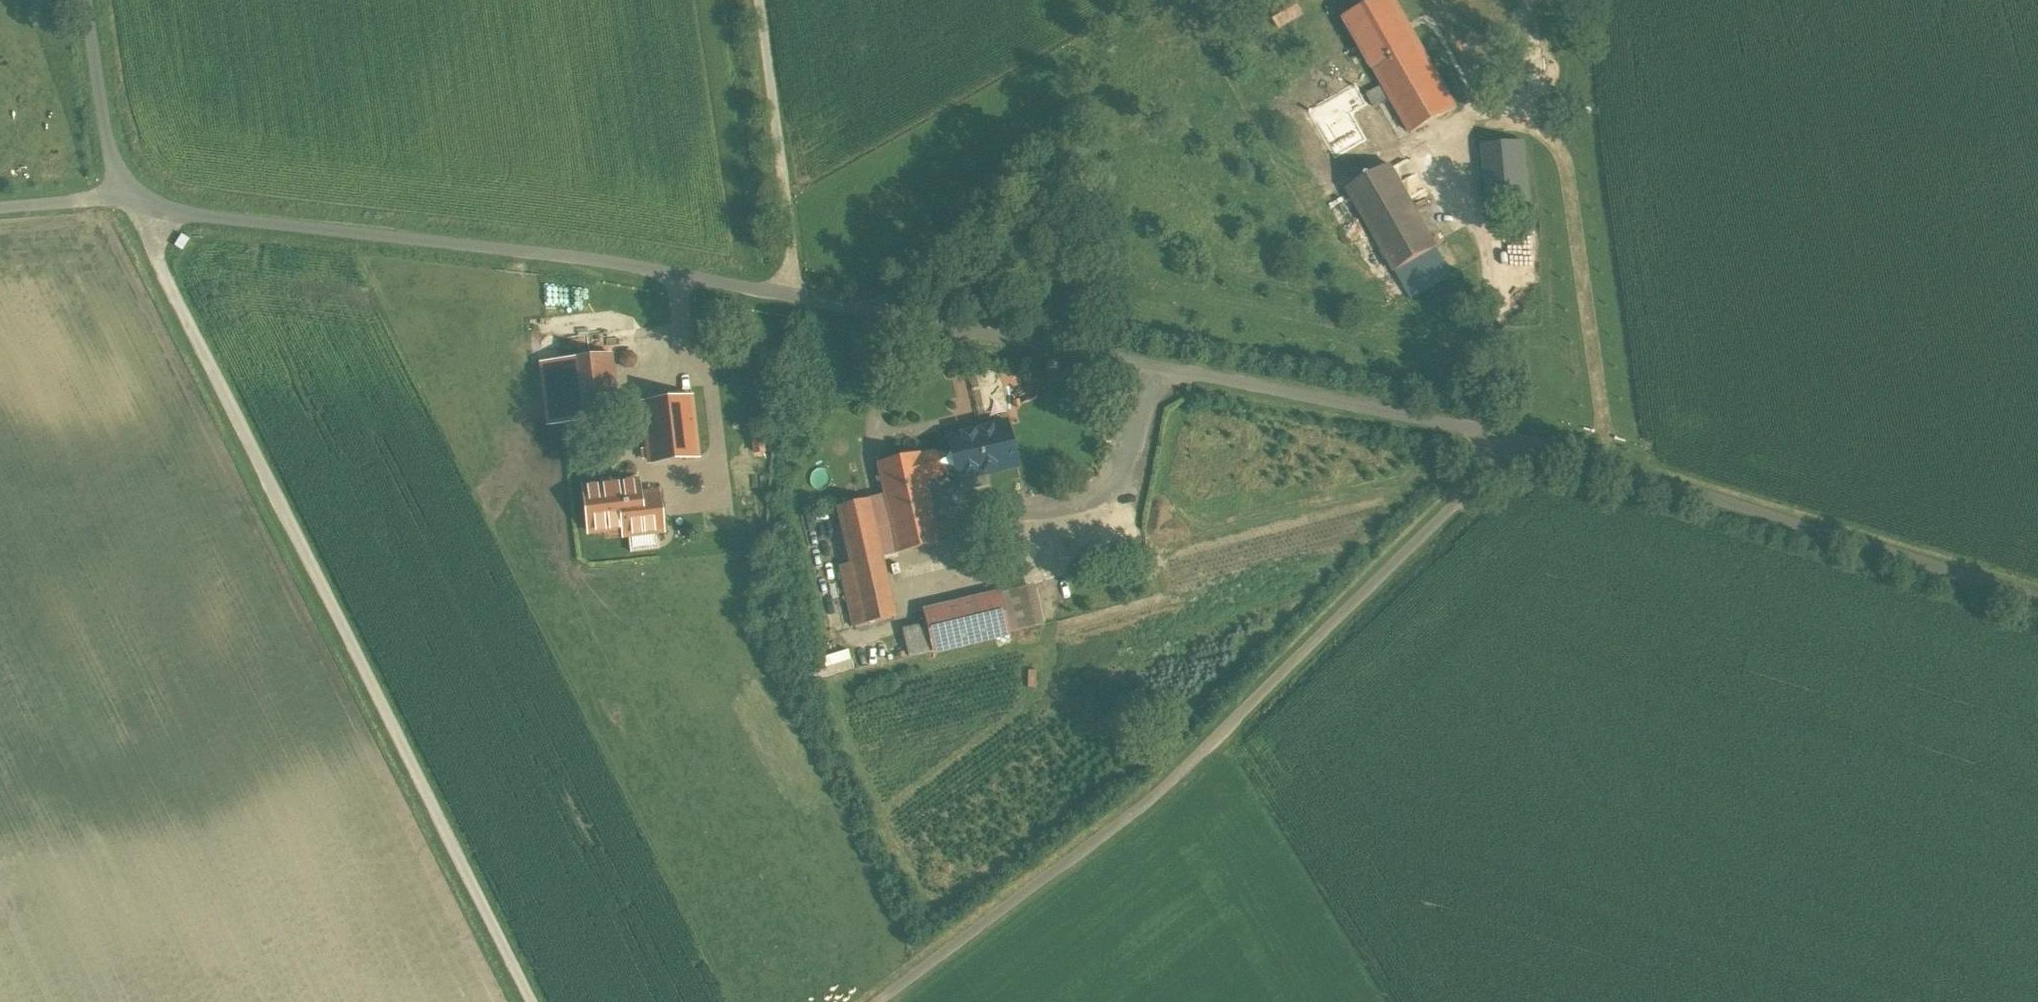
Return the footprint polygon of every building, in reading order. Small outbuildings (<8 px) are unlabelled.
[(1400,0),(1355,26),(1422,142),(1467,116),(1400,0)] [(1449,256),(1362,104),(1331,121),(1367,184),(1353,191),(1405,281),(1449,256)] [(1521,115),(1485,118),(1494,215),(1530,212),(1521,115)] [(621,358),(543,365),(549,427),(627,420),(621,358)] [(700,401),(651,406),(661,503),(710,498),(700,401)] [(949,437),(958,478),(1015,465),(1006,424),(949,437)] [(895,503),(846,513),(857,563),(834,568),(848,636),(910,622),(897,563),(951,551),(938,488),(955,484),(948,453),(887,466),(895,503)] [(646,482),(590,487),(595,538),(651,533),(646,482)] [(1043,589),(932,615),(935,628),(912,634),(918,660),(1053,630),(1043,589)]
